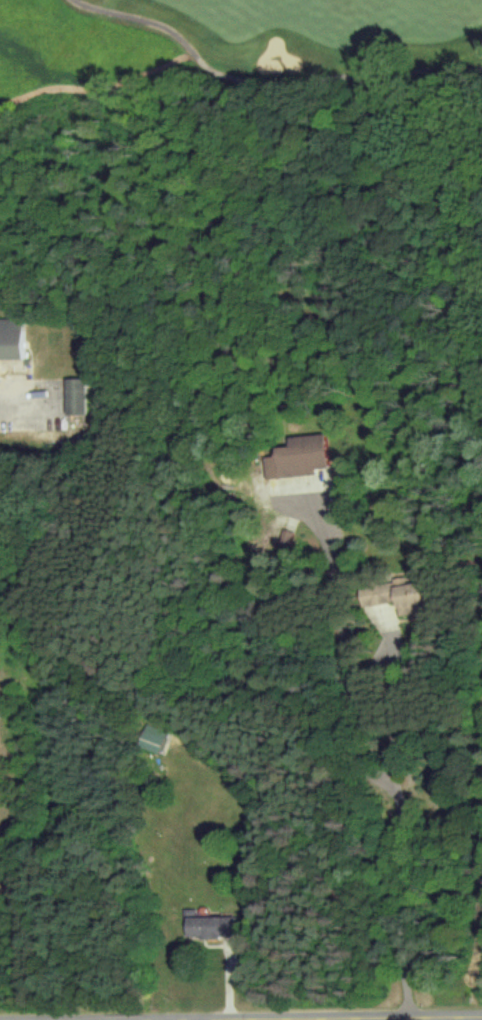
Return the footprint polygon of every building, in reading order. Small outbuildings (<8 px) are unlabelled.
[(24,357),(0,357),(0,317),(23,316),(24,357)] [(64,377),(87,376),(87,412),(64,412),(64,377)] [(265,479),(316,474),(315,468),(327,467),(324,433),(288,436),(289,446),(274,447),(275,456),(263,457),(265,479)] [(399,615),(417,612),(415,606),(426,604),(422,581),(391,586),(390,581),(359,587),(362,607),(397,601),(399,615)] [(159,753),(167,731),(146,723),(138,746),(159,753)] [(234,916),(184,917),(184,937),(234,936),(234,916)]
